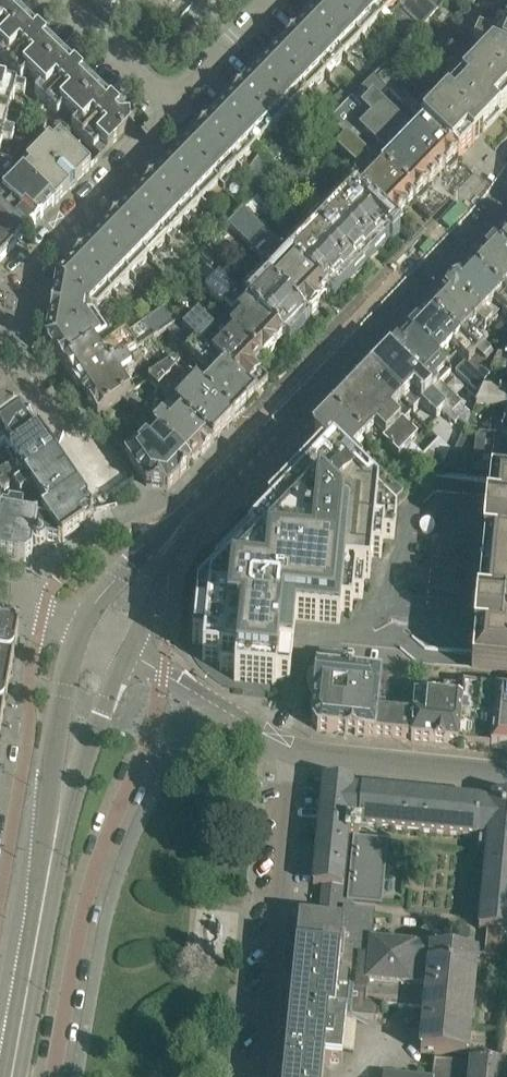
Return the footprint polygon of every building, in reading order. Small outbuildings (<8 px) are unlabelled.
[(6,33),(23,16),(6,0),(0,0),(0,30),(3,30),(6,33)] [(378,21),(356,0),(325,0),(323,3),(361,39),(378,21)] [(394,0),(356,0),(378,21),(396,3),(394,0)] [(396,3),(401,7),(420,26),(436,10),(426,0),(420,0),(415,5),(410,0),(394,0),(396,3)] [(361,39),(323,3),(305,21),(343,58),(361,39)] [(41,34),(23,16),(6,33),(0,40),(0,43),(5,49),(0,54),(0,57),(10,66),(41,34)] [(499,16),(492,31),(480,25),(476,33),(460,26),(458,31),(493,48),(506,54),(506,20),(499,16)] [(325,76),(343,58),(305,21),(288,39),(325,76)] [(59,52),(41,34),(10,66),(21,77),(27,70),(35,78),(59,52)] [(325,76),(288,39),(270,57),(308,94),(325,76)] [(493,48),(439,104),(428,95),(422,101),(419,104),(402,89),(387,68),(378,78),(374,74),(372,76),(388,91),(412,114),(418,120),(458,158),(506,107),(506,54),(493,48)] [(36,91),(46,101),(77,69),(59,52),(35,78),(42,85),(36,91)] [(290,112),(308,94),(270,57),(252,76),(290,112)] [(64,107),(71,113),(96,87),(77,69),(46,101),(58,113),(64,107)] [(290,112),(252,76),(235,94),(272,131),(290,112)] [(352,97),(366,110),(438,178),(445,171),(451,171),(457,164),(457,159),(458,158),(418,120),(409,130),(402,124),(378,101),(388,91),(372,76),(367,81),(352,97)] [(9,108),(13,93),(13,92),(22,94),(25,95),(27,86),(7,80),(0,79),(0,106),(9,108)] [(83,137),(114,105),(96,87),(71,113),(79,120),(72,127),(83,137)] [(254,149),(272,131),(235,94),(217,113),(254,149)] [(101,142),(108,149),(129,128),(129,119),(114,105),(83,137),(94,148),(101,142)] [(12,135),(14,130),(5,128),(7,118),(6,117),(9,108),(0,106),(0,132),(12,135)] [(39,110),(33,122),(28,132),(37,138),(48,120),(39,110)] [(366,110),(354,122),(366,134),(386,153),(388,155),(392,152),(394,154),(381,168),(416,202),(421,202),(428,195),(427,190),(438,178),(366,110)] [(254,149),(217,113),(199,131),(236,168),(254,149)] [(356,144),(366,134),(354,122),(351,119),(341,130),(356,144)] [(371,176),(374,179),(361,192),(394,224),(416,202),(381,168),(356,144),(341,130),(328,142),(364,176),(368,179),(371,176)] [(219,186),(236,168),(199,131),(181,149),(219,186)] [(12,135),(0,132),(0,148),(3,138),(11,140),(12,135)] [(41,148),(43,150),(41,152),(74,185),(91,168),(60,137),(53,144),(49,140),(41,148)] [(74,185),(41,152),(43,150),(41,148),(34,141),(26,149),(34,156),(26,164),(29,168),(23,174),(55,205),(74,185)] [(219,186),(181,149),(164,167),(201,204),(219,186)] [(261,192),(279,173),(259,154),(244,175),(261,192)] [(296,157),(288,166),(300,178),(309,169),(296,157)] [(0,177),(3,179),(16,167),(12,163),(0,158),(0,177)] [(294,185),(300,178),(288,166),(281,173),(294,185)] [(3,179),(1,182),(7,188),(0,195),(0,197),(7,205),(11,201),(35,225),(55,205),(23,174),(16,167),(3,179)] [(184,222),(201,204),(164,167),(146,186),(184,222)] [(166,241),(184,222),(146,186),(128,204),(166,241)] [(350,201),(337,214),(372,247),(377,248),(385,239),(384,235),(394,224),(361,192),(356,187),(346,197),(350,201)] [(15,246),(35,225),(11,201),(7,205),(0,197),(0,231),(15,246)] [(148,259),(166,241),(128,204),(110,223),(148,259)] [(327,224),(315,237),(349,270),(355,270),(363,262),(362,257),(372,247),(337,214),(333,210),(323,220),(327,224)] [(317,303),(327,293),(289,256),(243,211),(229,226),(264,258),(265,257),(277,268),(268,278),(306,315),(312,315),(318,309),(317,303)] [(131,277),(148,259),(110,223),(93,241),(131,277)] [(295,235),(282,249),(289,256),(327,293),(333,293),(341,285),(340,280),(349,270),(315,237),(311,233),(307,229),(298,239),(295,235)] [(15,246),(0,231),(0,261),(15,246)] [(495,245),(506,257),(506,233),(495,245)] [(113,295),(131,277),(93,241),(75,259),(113,295)] [(232,244),(223,254),(236,266),(245,257),(232,244)] [(495,245),(473,268),(506,300),(506,257),(495,245)] [(200,256),(209,265),(218,257),(208,247),(200,256)] [(98,311),(113,295),(75,259),(57,277),(90,309),(98,311)] [(473,268),(452,289),(488,324),(492,320),(485,314),(495,304),(506,316),(506,300),(473,268)] [(261,292),(250,304),(284,337),(289,338),(297,330),(296,325),(306,315),(268,278),(264,274),(254,285),(258,289),(261,292)] [(274,348),(284,337),(250,304),(220,276),(206,289),(220,303),(222,301),(233,312),(238,307),(242,311),(238,315),(242,318),(231,330),(234,334),(261,361),(263,360),(265,359),(267,359),(268,358),(270,357),(271,355),(273,354),(273,352),(274,350),(274,348)] [(86,308),(90,309),(57,277),(46,340),(85,313),(86,308)] [(452,289),(430,312),(485,365),(492,357),(483,348),(484,347),(468,332),(478,322),(484,328),(488,324),(452,289)] [(63,366),(80,391),(153,341),(168,330),(178,323),(166,311),(102,356),(94,344),(63,366)] [(198,312),(183,327),(188,332),(256,399),(268,386),(252,371),(261,361),(234,334),(233,335),(220,322),(214,328),(198,312)] [(485,365),(430,312),(409,334),(445,369),(449,364),(443,358),(452,349),(464,361),(454,372),(475,392),(491,377),(482,368),(485,365)] [(85,313),(46,340),(63,366),(94,344),(107,335),(103,331),(93,315),(85,313)] [(178,323),(168,330),(179,341),(188,349),(186,351),(199,364),(188,375),(235,420),(256,399),(188,332),(183,327),(178,323)] [(449,373),(445,369),(409,334),(389,355),(450,413),(459,404),(439,384),(449,373)] [(153,341),(80,391),(98,416),(124,397),(131,393),(123,381),(127,378),(127,380),(166,353),(153,341)] [(458,420),(450,413),(389,355),(371,374),(411,413),(420,403),(436,418),(442,412),(454,424),(458,420)] [(506,375),(506,359),(499,359),(491,373),(506,375)] [(170,400),(214,442),(235,420),(188,375),(175,362),(150,380),(170,400)] [(352,393),(420,459),(427,466),(442,466),(450,450),(438,439),(422,455),(411,443),(416,437),(401,423),(411,413),(371,374),(352,393)] [(20,407),(0,378),(0,420),(20,407)] [(506,408),(506,392),(483,390),(476,405),(506,408)] [(133,391),(131,393),(124,397),(132,405),(139,397),(133,391)] [(352,393),(332,414),(372,452),(382,443),(398,458),(404,451),(416,463),(420,459),(352,393)] [(155,426),(192,464),(214,442),(170,400),(158,413),(163,418),(155,426)] [(10,451),(37,432),(20,407),(0,420),(0,448),(6,444),(10,451)] [(313,434),(328,448),(328,449),(391,509),(402,498),(377,473),(376,474),(363,462),(372,452),(332,414),(313,434)] [(146,485),(168,489),(192,464),(155,426),(144,416),(136,424),(143,431),(149,431),(153,435),(143,445),(139,441),(125,455),(146,485)] [(490,421),(488,436),(506,438),(506,423),(490,421)] [(24,478),(55,457),(37,432),(10,451),(18,462),(0,474),(0,485),(5,491),(24,478)] [(506,474),(506,438),(488,436),(475,435),(472,470),(506,474)] [(197,593),(192,643),(204,644),(203,660),(221,662),(220,670),(235,672),(234,680),(240,680),(272,684),(276,684),(277,680),(283,680),(290,681),(290,674),(294,637),(296,623),(339,627),(340,621),(341,610),(352,611),(354,597),(363,598),(365,577),(370,578),(372,556),(381,557),(383,537),(394,538),(397,514),(391,509),(328,449),(325,452),(204,577),(208,582),(197,593)] [(24,478),(13,486),(23,501),(35,493),(44,505),(74,485),(55,457),(24,478)] [(479,574),(506,577),(506,481),(490,479),(487,510),(486,510),(485,516),(482,544),(484,545),(481,573),(479,572),(479,574)] [(36,521),(32,548),(33,549),(40,550),(44,548),(46,540),(62,544),(90,524),(93,512),(74,485),(44,505),(47,510),(42,514),(43,515),(41,516),(40,522),(36,521)] [(0,516),(0,557),(25,561),(31,557),(33,549),(32,548),(36,521),(28,520),(28,518),(31,506),(9,502),(9,501),(3,500),(2,505),(0,516)] [(479,574),(479,576),(481,576),(478,604),(476,604),(474,630),(473,638),(475,638),(471,669),(506,673),(506,577),(479,574)] [(0,624),(0,680),(9,682),(18,633),(13,626),(0,624)] [(313,695),(312,712),(311,721),(317,730),(375,736),(377,712),(381,675),(343,671),(344,657),(321,655),(320,669),(315,668),(315,669),(309,674),(308,688),(313,695)] [(9,682),(0,680),(0,731),(9,682)] [(458,701),(454,744),(490,748),(495,690),(451,685),(449,699),(449,700),(458,701)] [(495,690),(490,748),(506,750),(506,692),(495,690)] [(411,740),(454,744),(458,701),(449,700),(449,699),(413,695),(412,704),(409,739),(411,739),(411,740)] [(377,712),(375,736),(375,735),(409,739),(412,704),(405,704),(404,714),(377,712)] [(324,886),(322,897),(351,900),(378,903),(384,846),(357,843),(358,837),(359,826),(476,837),(476,836),(487,837),(487,843),(480,842),(479,848),(486,849),(478,930),(487,931),(485,957),(506,959),(506,798),(492,796),(491,803),(480,802),(480,801),(362,789),(362,790),(352,789),(353,782),(323,779),(323,785),(322,797),(320,808),(319,818),(318,830),(317,842),(316,853),(315,863),(314,874),(313,884),(313,885),(324,886)] [(285,1055),(285,1057),(283,1076),(323,1076),(324,1061),(341,1063),(342,1051),(345,1015),(357,1017),(378,1018),(379,1005),(424,1010),(420,1052),(467,1057),(467,1054),(476,954),(471,953),(441,950),(371,943),(373,915),(363,914),(350,912),(321,909),(320,918),(299,916),(290,1011),(289,1013),(285,1055)] [(444,929),(441,950),(471,953),(473,932),(444,929)] [(505,1067),(435,1061),(433,1076),(504,1076),(505,1067)]
